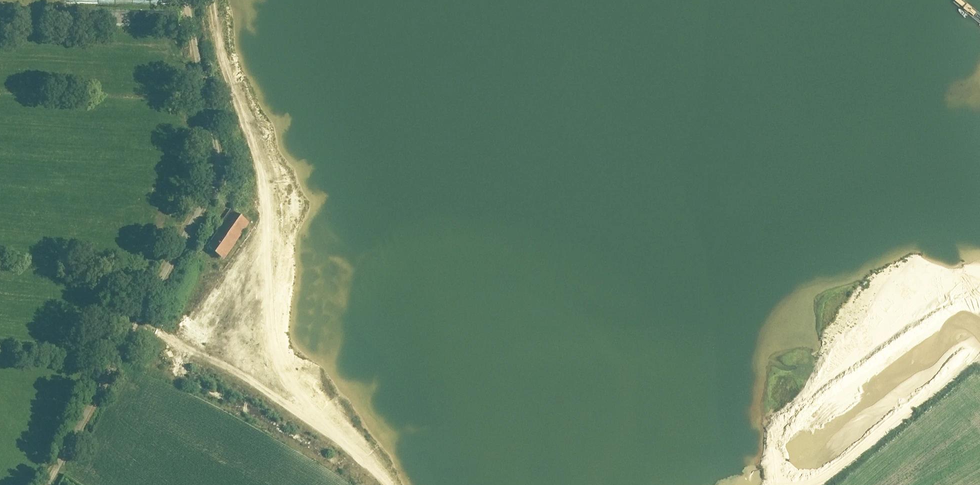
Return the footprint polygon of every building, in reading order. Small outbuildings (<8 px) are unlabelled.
[(203,252),(222,264),(247,224),(228,212),(203,252)]
